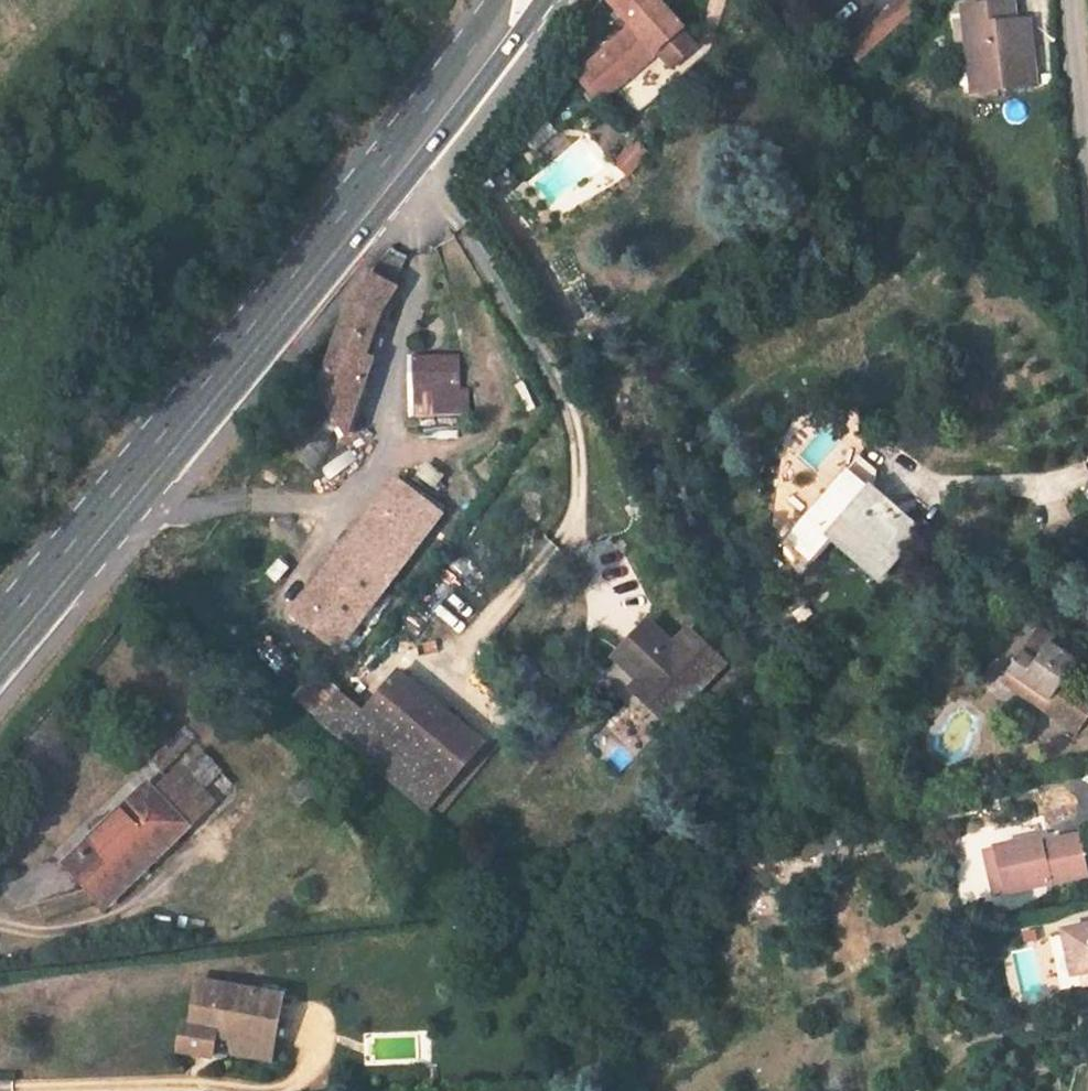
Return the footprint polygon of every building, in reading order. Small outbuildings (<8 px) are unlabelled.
[(596,4),(622,32),(563,87),(589,115),(673,35),(640,0),(600,0),(596,4)] [(972,107),(1024,101),(1017,36),(1003,37),(1001,17),(954,20),(961,78),(969,77),(972,107)] [(547,121),(527,137),(540,153),(560,137),(547,121)] [(630,136),(610,162),(629,177),(649,151),(630,136)] [(387,303),(382,255),(361,281),(387,303)] [(387,308),(387,303),(361,281),(338,312),(311,392),(334,441),(360,377),(387,308)] [(450,369),(405,368),(405,424),(460,424),(460,400),(449,400),(450,369)] [(387,486),(318,575),(364,610),(433,520),(387,486)] [(856,517),(850,512),(826,540),(872,582),(912,538),(869,501),(856,517)] [(331,656),(364,610),(318,575),(284,619),(331,656)] [(637,680),(625,695),(661,728),(718,671),(683,636),(668,650),(642,626),(612,656),(637,680)] [(1012,670),(994,724),(1036,738),(1046,705),(1050,693),(1023,683),(1026,675),(1012,670)] [(353,720),(331,702),(311,726),(418,817),(472,752),(386,680),(353,720)] [(1046,705),(1036,738),(994,724),(990,734),(1070,762),(1074,751),(1049,742),(1059,710),(1046,705)] [(1084,719),(1059,710),(1049,742),(1074,751),(1084,719)] [(224,773),(206,786),(217,800),(234,787),(224,773)] [(133,775),(54,858),(96,897),(189,800),(165,778),(151,793),(133,775)] [(1038,848),(993,858),(1003,904),(1084,886),(1076,849),(1040,857),(1038,848)] [(988,908),(1003,904),(993,858),(978,862),(988,908)] [(1087,970),(1087,922),(1061,928),(1071,974),(1081,971),(1087,970)] [(269,1005),(185,988),(176,1031),(169,1030),(164,1057),(196,1064),(201,1043),(223,1047),(259,1055),(269,1005)] [(259,1055),(223,1047),(221,1060),(257,1067),(259,1055)]
